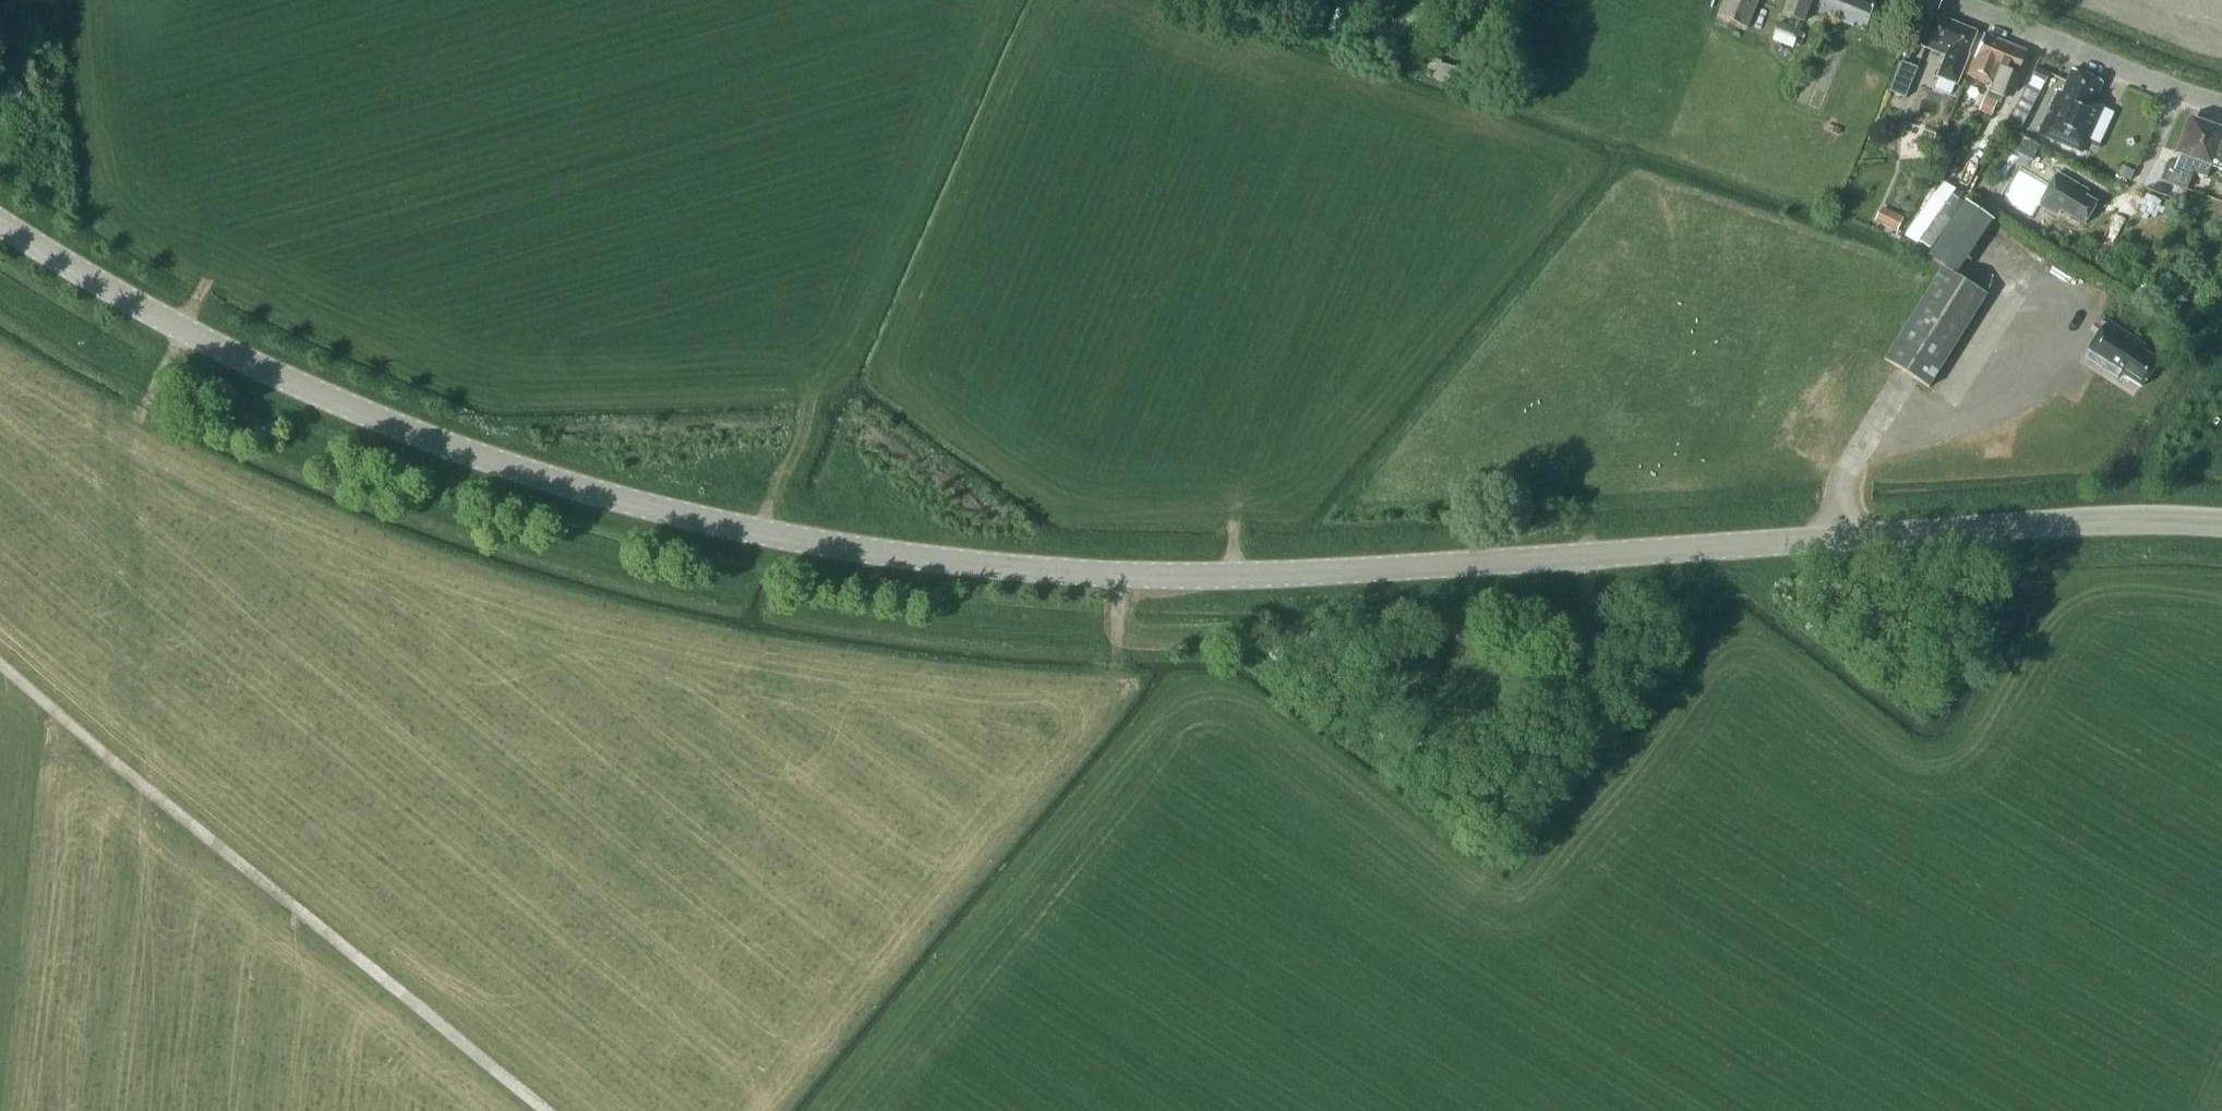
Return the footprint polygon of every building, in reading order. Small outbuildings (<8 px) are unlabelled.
[(1717,17),(1748,29),(1759,0),(1724,0),(1717,17)] [(1783,14),(1804,22),(1812,0),(1788,0),(1783,14)] [(1864,31),(1877,0),(1823,0),(1818,11),(1864,31)] [(1976,32),(1934,15),(1922,46),(1945,55),(1936,78),(1956,86),(1964,67),(1962,67),(1964,63),(1976,32)] [(1778,23),(1773,38),(1793,46),(1799,31),(1778,23)] [(1984,34),(1967,74),(1992,84),(1986,99),(1996,103),(2000,104),(2007,86),(2011,88),(2017,74),(2018,74),(2027,52),(1984,34)] [(1404,64),(1409,69),(1416,69),(1421,64),(1420,55),(1414,51),(1407,52),(1403,57),(1404,64)] [(1424,74),(1452,85),(1458,70),(1441,63),(1443,61),(1431,56),(1424,74)] [(1890,92),(1906,98),(1918,68),(1902,61),(1890,92)] [(2044,85),(2049,73),(2036,68),(2031,79),(2044,85)] [(2034,130),(2082,151),(2103,106),(2094,102),(2103,82),(2072,70),(2062,92),(2059,90),(2044,122),(2039,120),(2034,130)] [(1996,103),(1986,99),(1984,98),(1978,111),(1991,116),(1996,103)] [(2191,119),(2178,154),(2178,155),(2175,165),(2168,163),(2162,180),(2187,189),(2193,173),(2221,183),(2221,131),(2191,119)] [(1959,171),(1963,160),(1955,157),(1951,168),(1959,171)] [(2130,180),(2134,172),(2122,166),(2118,175),(2130,180)] [(2088,192),(2056,173),(2038,204),(2058,216),(2061,211),(2084,224),(2097,203),(2085,197),(2088,192)] [(2012,212),(2020,198),(1998,185),(1990,198),(2012,212)] [(1940,187),(1906,233),(1931,250),(1962,203),(1940,187)] [(1929,257),(1956,276),(1994,219),(1966,201),(1929,257)] [(1883,224),(1897,230),(1902,219),(1889,212),(1883,224)] [(1884,360),(1929,388),(1987,295),(1942,267),(1884,360)] [(2105,321),(2083,356),(2117,378),(2121,372),(2142,386),(2158,361),(2141,351),(2144,346),(2105,321)]
